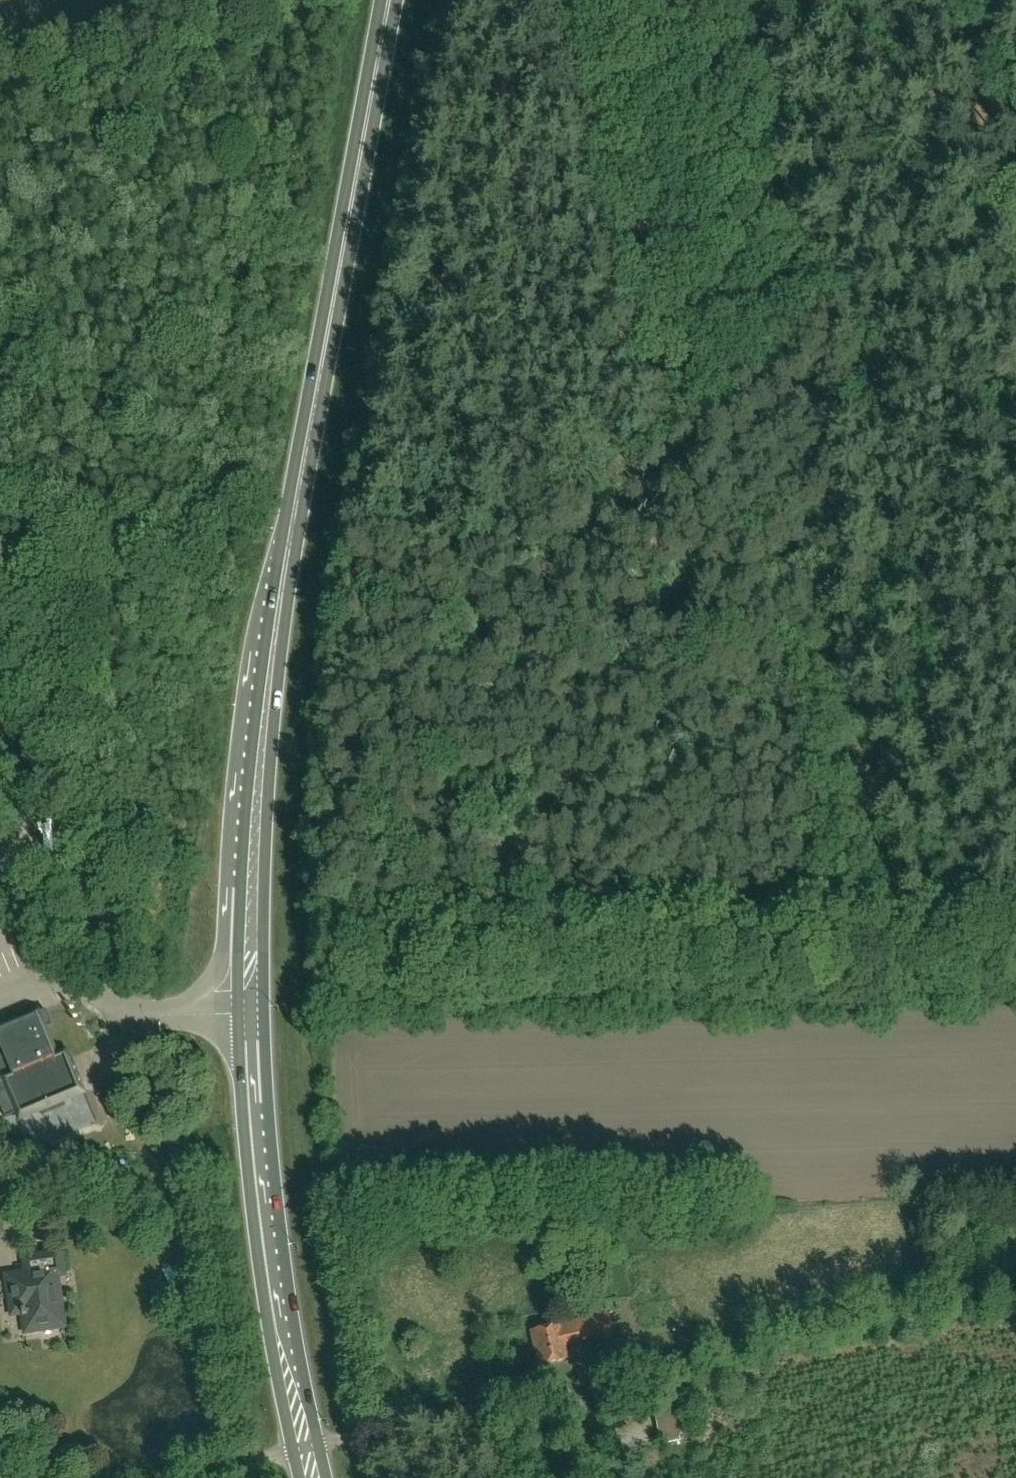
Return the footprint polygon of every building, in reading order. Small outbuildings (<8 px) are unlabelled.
[(4,1118),(17,1113),(20,1118),(39,1110),(41,1115),(63,1106),(61,1101),(80,1093),(80,1092),(82,1091),(66,1052),(64,1053),(56,1057),(44,1028),(52,1025),(46,1011),(0,1030),(0,1108),(4,1118)] [(64,1275),(61,1254),(32,1259),(34,1273),(7,1277),(11,1301),(22,1299),(26,1332),(63,1327),(56,1277),(64,1275)] [(608,1314),(564,1323),(563,1320),(529,1328),(539,1367),(572,1359),(569,1344),(613,1334),(608,1314)]
